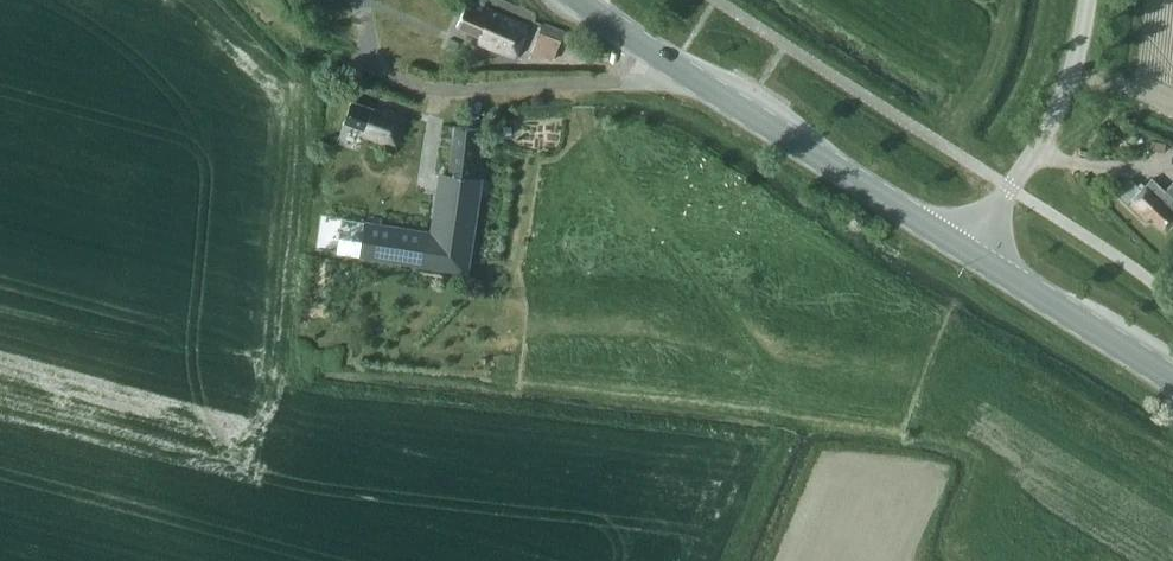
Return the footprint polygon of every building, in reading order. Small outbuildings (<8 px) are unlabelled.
[(468,0),(456,27),(480,37),(477,42),(515,59),(529,27),(468,0)] [(548,25),(536,51),(552,58),(564,31),(548,25)] [(364,134),(395,145),(405,116),(383,108),(382,112),(351,100),(344,122),(365,129),(364,134)] [(414,117),(414,132),(431,132),(431,117),(414,117)] [(440,173),(432,230),(425,230),(337,218),(332,254),(465,272),(478,178),(473,177),(480,129),(455,125),(448,174),(440,173)] [(1165,191),(1152,178),(1141,189),(1131,179),(1118,192),(1146,221),(1150,216),(1163,229),(1172,219),(1172,183),(1165,191)]
